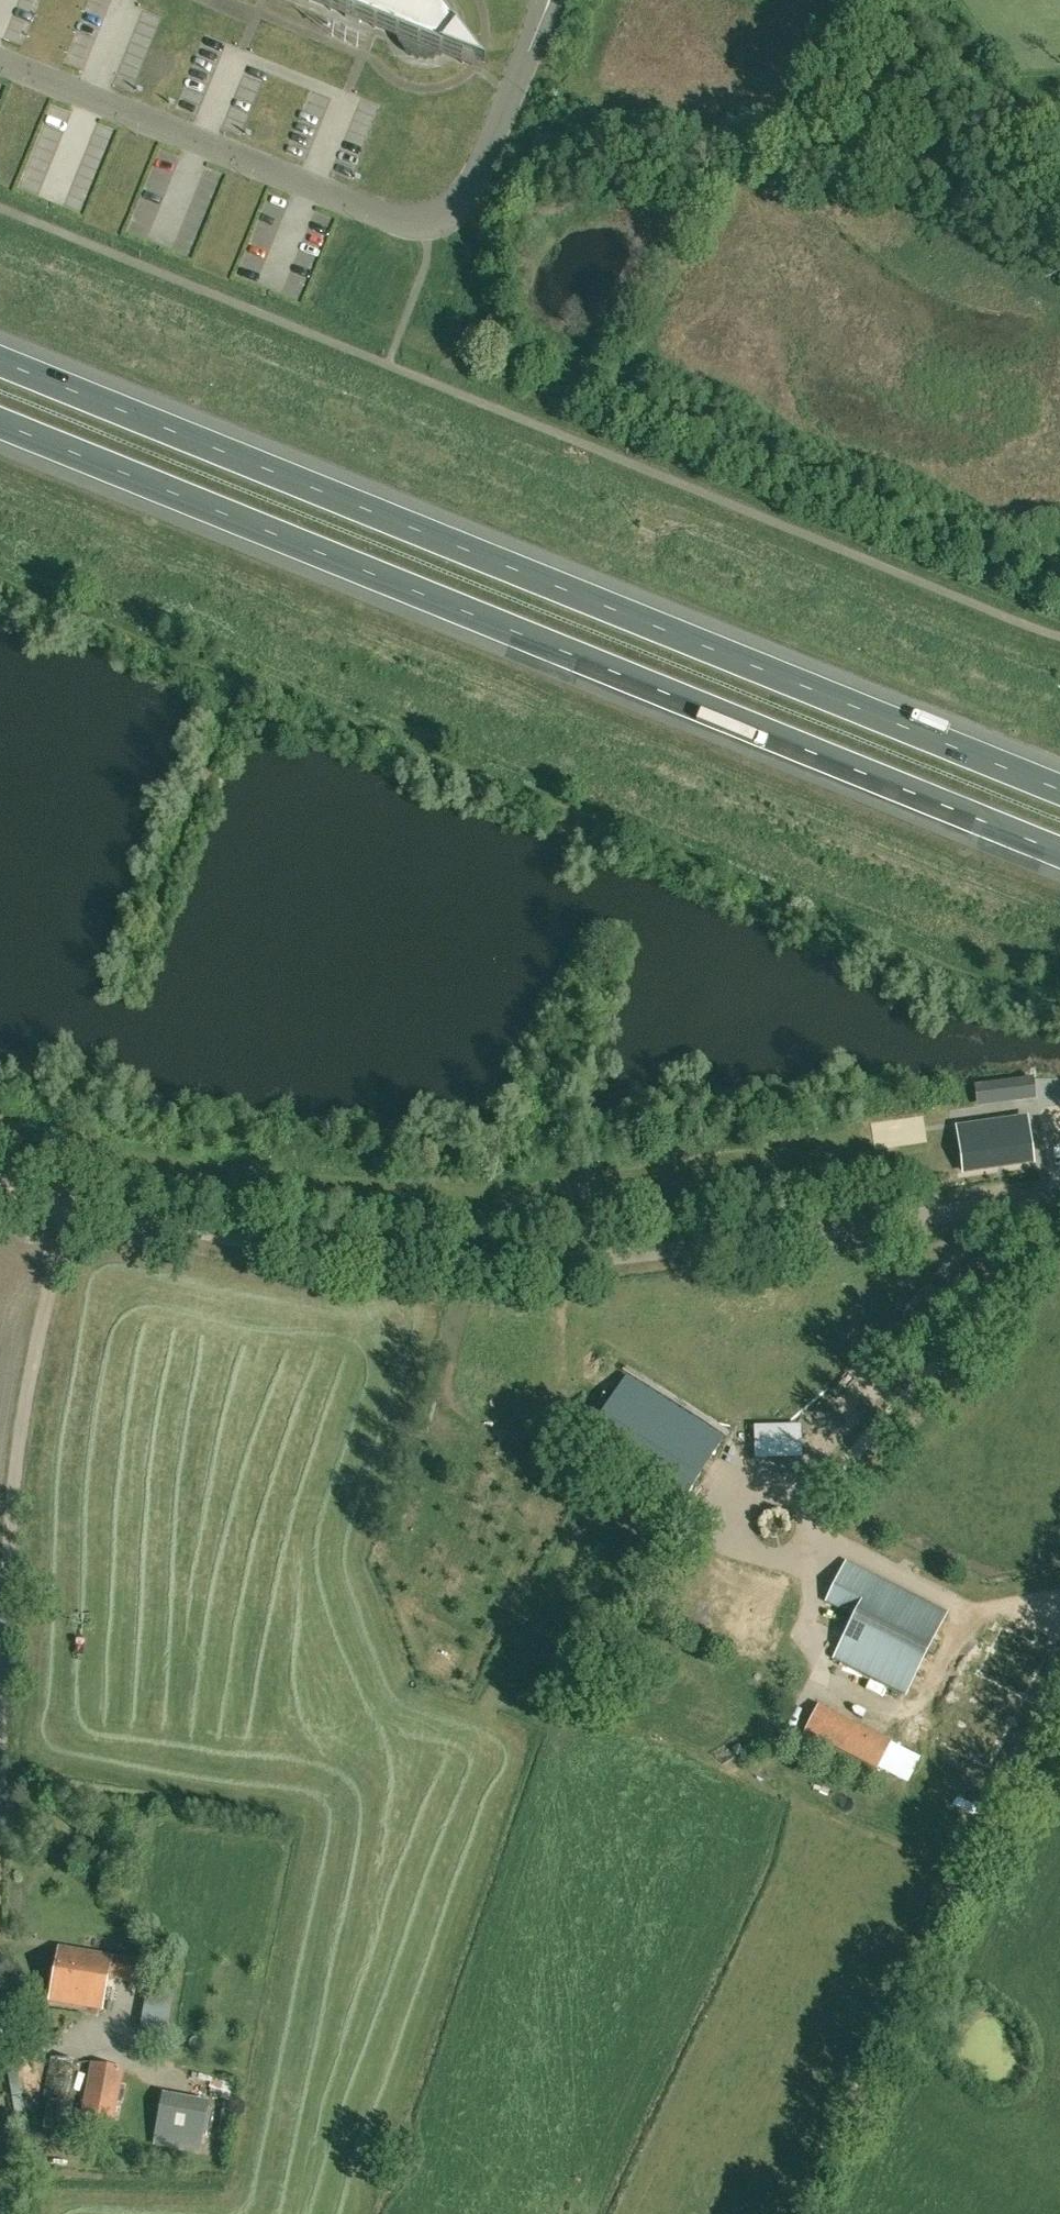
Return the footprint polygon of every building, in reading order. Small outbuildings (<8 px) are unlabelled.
[(345,17),(395,37),(398,44),(404,51),(410,55),(417,58),(425,59),(433,58),(440,55),(483,72),(456,36),(457,28),(456,20),(453,12),(448,6),(442,1),(439,0),(303,0),(345,17)] [(1032,1079),(1012,1081),(1015,1100),(1034,1097),(1032,1079)] [(1027,1120),(957,1131),(963,1171),(998,1166),(1005,1165),(1033,1161),(1027,1120)] [(725,1435),(661,1396),(623,1458),(689,1498),(718,1450),(717,1449),(725,1435)] [(945,1614),(845,1564),(826,1603),(855,1618),(834,1659),(906,1695),(945,1614)] [(818,1708),(806,1733),(879,1769),(900,1779),(912,1755),(891,1744),(818,1708)] [(107,1988),(112,1956),(58,1948),(50,2002),(103,2011),(107,1988)] [(112,1956),(107,1988),(109,1978),(134,1982),(138,1961),(112,1956)] [(142,2029),(160,2032),(168,1994),(150,1991),(142,2029)] [(122,2070),(92,2065),(83,2112),(113,2118),(122,2070)] [(155,2095),(148,2137),(175,2142),(182,2100),(155,2095)] [(45,2098),(40,2126),(68,2132),(73,2102),(45,2098)]
